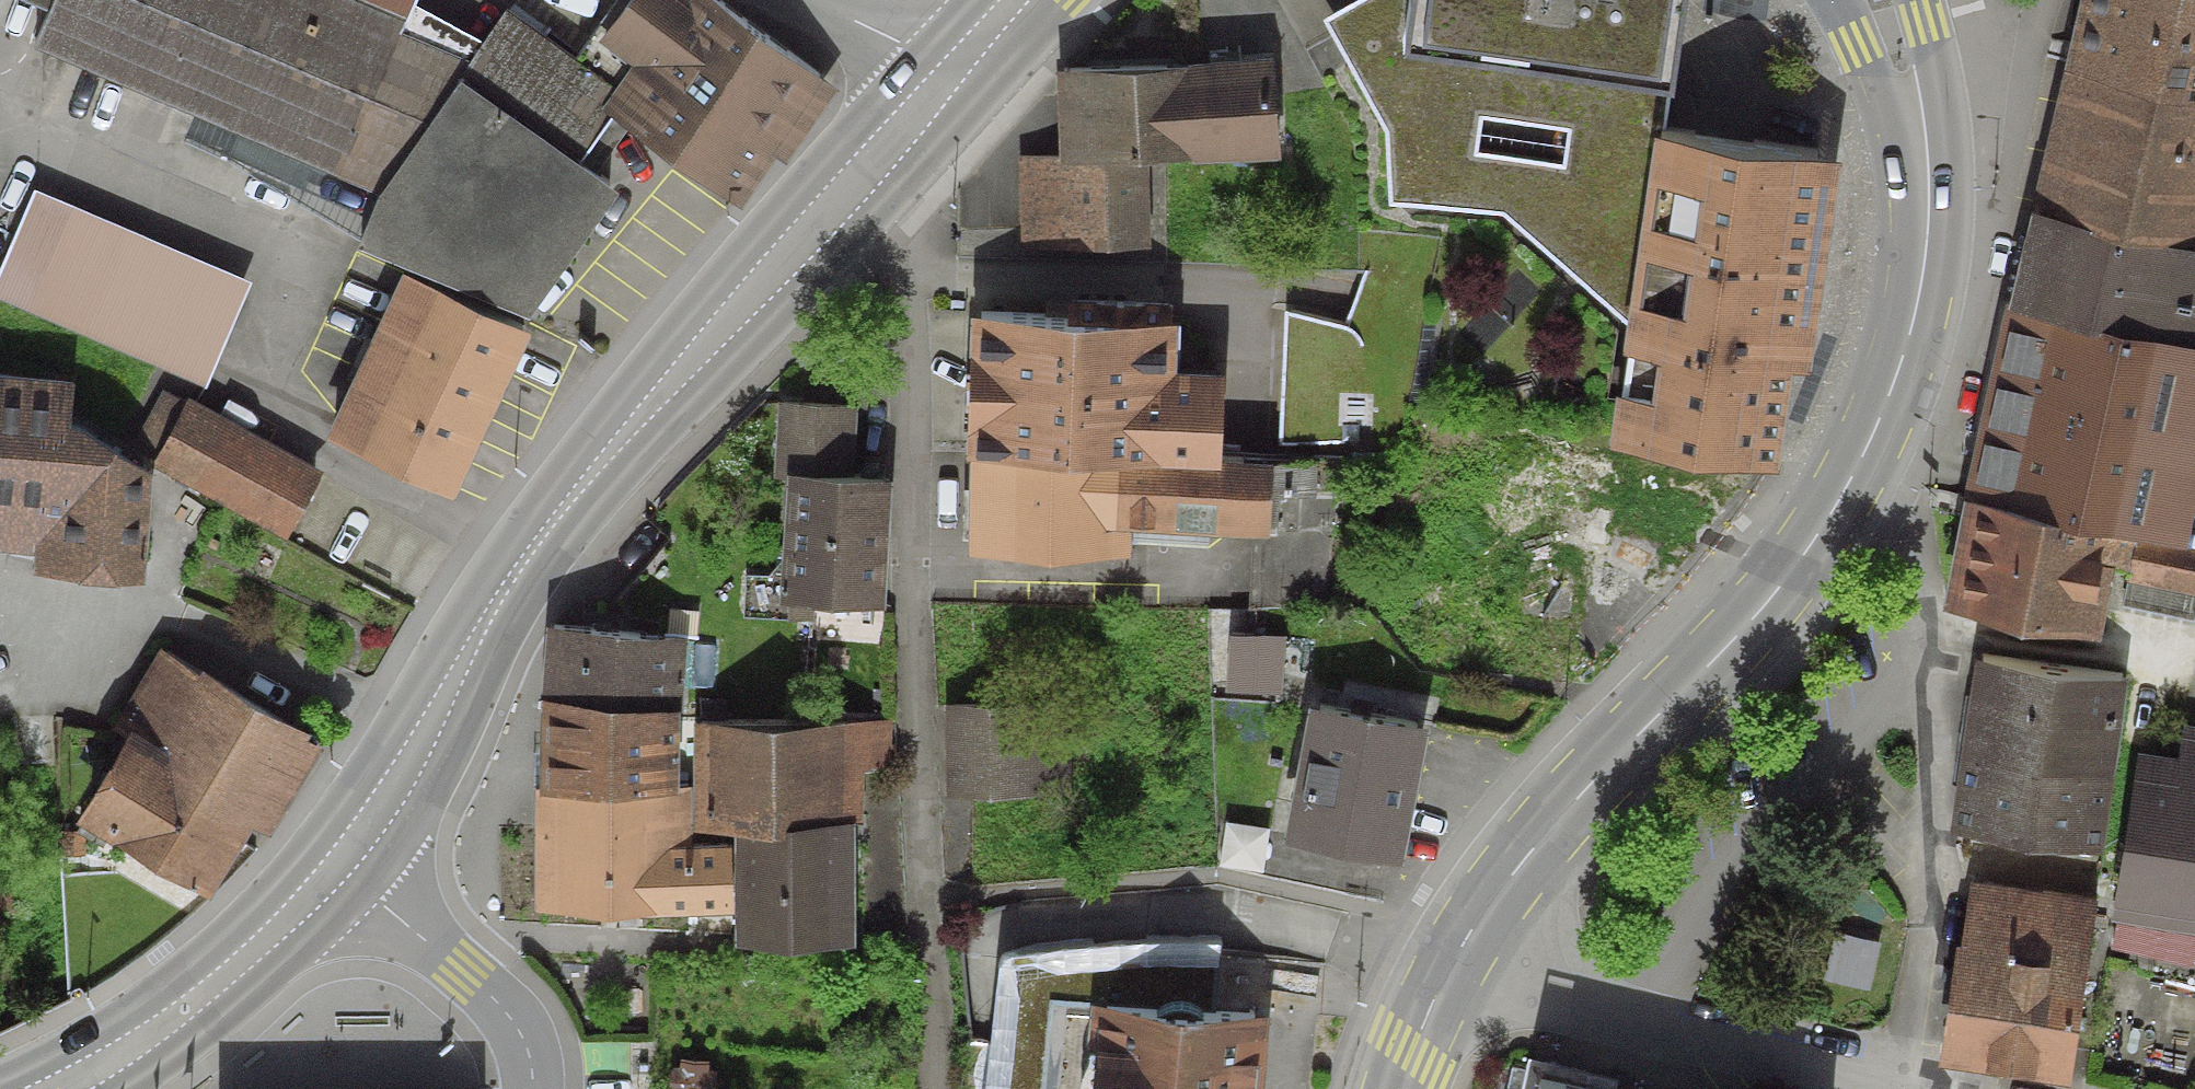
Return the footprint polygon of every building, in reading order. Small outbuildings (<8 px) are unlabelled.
[(376,193),(427,124),(426,123),(468,64),(396,34),(401,21),(350,0),(49,0),(30,45),(335,176),(376,193)] [(612,98),(609,113),(733,201),(817,79),(709,0),(697,0),(695,3),(692,0),(627,0),(601,36),(605,39),(580,75),(612,98)] [(1399,37),(1643,73),(1670,77),(1681,0),(1404,0),(1399,37)] [(2068,67),(2194,96),(2194,0),(2084,0),(2068,67)] [(426,123),(427,124),(376,193),(356,242),(517,309),(605,185),(574,162),(609,113),(612,98),(580,75),(500,19),(468,64),(426,123)] [(1643,73),(1399,37),(1345,66),(1381,131),(1385,205),(1498,215),(1628,330),(1657,130),(1637,128),(1643,73)] [(1272,152),(1265,64),(1199,68),(1161,69),(1167,156),(1272,152)] [(2035,210),(2194,247),(2194,96),(2068,67),(2035,210)] [(1138,159),(1167,156),(1161,69),(1059,72),(1063,160),(1021,161),(1023,248),(1140,246),(1138,159)] [(1813,153),(1661,131),(1657,130),(1628,330),(1611,443),(1767,466),(1813,153)] [(2012,305),(2181,344),(2194,346),(2194,341),(2194,247),(2035,210),(2012,305)] [(236,308),(58,231),(25,309),(203,386),(236,308)] [(330,435),(444,489),(519,330),(429,287),(427,289),(404,278),(330,435)] [(971,457),(1147,455),(1212,458),(1214,405),(1175,404),(1160,387),(1163,308),(1068,305),(1067,319),(977,316),(971,457)] [(1969,501),(2106,530),(2134,536),(2194,549),(2194,506),(2193,515),(2142,507),(2181,344),(2012,305),(1969,501)] [(37,518),(74,432),(81,422),(61,411),(63,387),(0,380),(0,515),(37,518)] [(848,410),(816,409),(778,407),(775,475),(791,475),(784,580),(743,578),(741,616),(805,619),(806,600),(872,604),(880,479),(844,477),(848,410)] [(310,476),(185,408),(155,463),(280,532),(310,476)] [(139,474),(74,432),(37,518),(34,550),(59,552),(59,555),(133,562),(139,474)] [(1309,466),(1280,465),(1239,463),(1239,460),(1212,458),(1147,455),(971,457),(970,549),(1119,554),(1120,521),(1235,527),(1235,532),(1258,534),(1250,609),(1245,608),(1245,613),(1249,613),(1247,639),(1252,639),(1253,614),(1325,611),(1329,503),(1307,502),(1309,466)] [(2087,633),(2106,530),(1969,501),(1949,606),(2087,633)] [(2134,536),(2125,574),(2126,574),(2119,606),(2188,621),(2194,589),(2194,549),(2134,536)] [(676,640),(549,629),(543,700),(672,710),(676,640)] [(1277,642),(1252,639),(1247,639),(1228,637),(1226,659),(1227,688),(1273,692),(1277,642)] [(109,827),(202,884),(293,735),(160,654),(114,730),(129,740),(74,830),(98,844),(109,827)] [(1978,658),(1963,754),(2103,774),(2118,678),(1978,658)] [(672,710),(543,700),(543,790),(669,787),(671,720),(672,710)] [(1059,707),(948,709),(949,795),(1061,793),(1059,707)] [(1388,855),(1412,727),(1315,708),(1291,836),(1388,855)] [(735,942),(845,942),(842,768),(841,724),(697,724),(698,831),(734,828),(735,942)] [(884,724),(841,724),(842,768),(883,766),(884,724)] [(2093,850),(2103,774),(1963,754),(1952,829),(2093,850)] [(2194,915),(2194,789),(2132,778),(2112,902),(2194,915)] [(669,787),(543,790),(543,908),(728,907),(727,848),(695,849),(694,838),(685,838),(683,787),(669,787)] [(1943,1054),(2065,1073),(2090,903),(2038,895),(2036,909),(1966,899),(1943,1054)] [(1250,1014),(1211,1010),(1216,954),(1158,952),(1114,953),(1054,958),(1009,964),(993,1088),(1243,1088),(1250,1014)] [(1536,1079),(1534,1088),(1581,1088),(1536,1079)]
